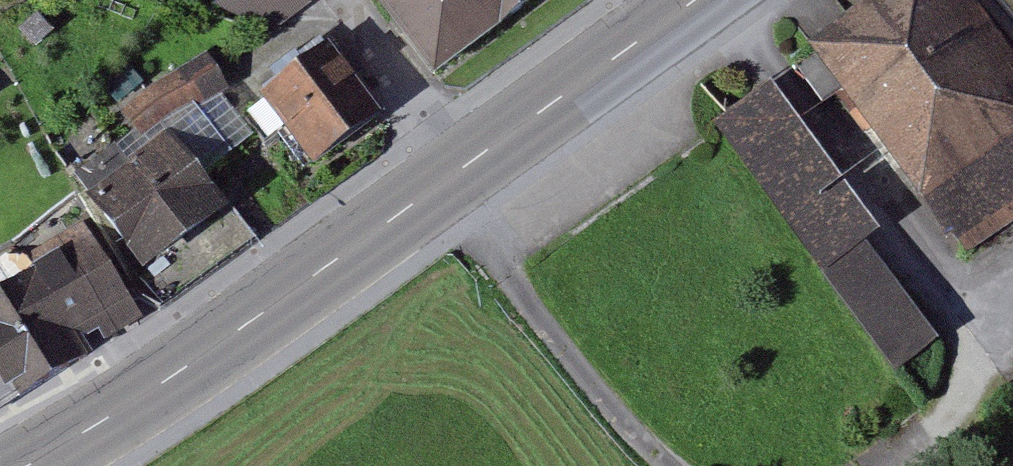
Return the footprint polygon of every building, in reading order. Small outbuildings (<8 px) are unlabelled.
[(255,35),(316,6),(314,0),(238,0),(255,35)] [(571,0),(410,0),(400,7),(456,84),(571,0)] [(814,71),(938,214),(1012,150),(1012,47),(972,0),(897,0),(814,71)] [(1012,47),(1012,0),(972,0),(1012,47)] [(328,57),(261,102),(315,183),(382,139),(328,57)] [(199,160),(252,135),(222,70),(133,111),(145,136),(181,119),(199,160)] [(888,244),(778,91),(728,127),(891,355),(929,328),(875,253),(888,244)] [(938,214),(987,271),(1012,249),(1012,150),(938,214)] [(169,296),(254,240),(207,169),(122,225),(169,296)] [(131,318),(83,237),(0,286),(0,394),(131,318)]
